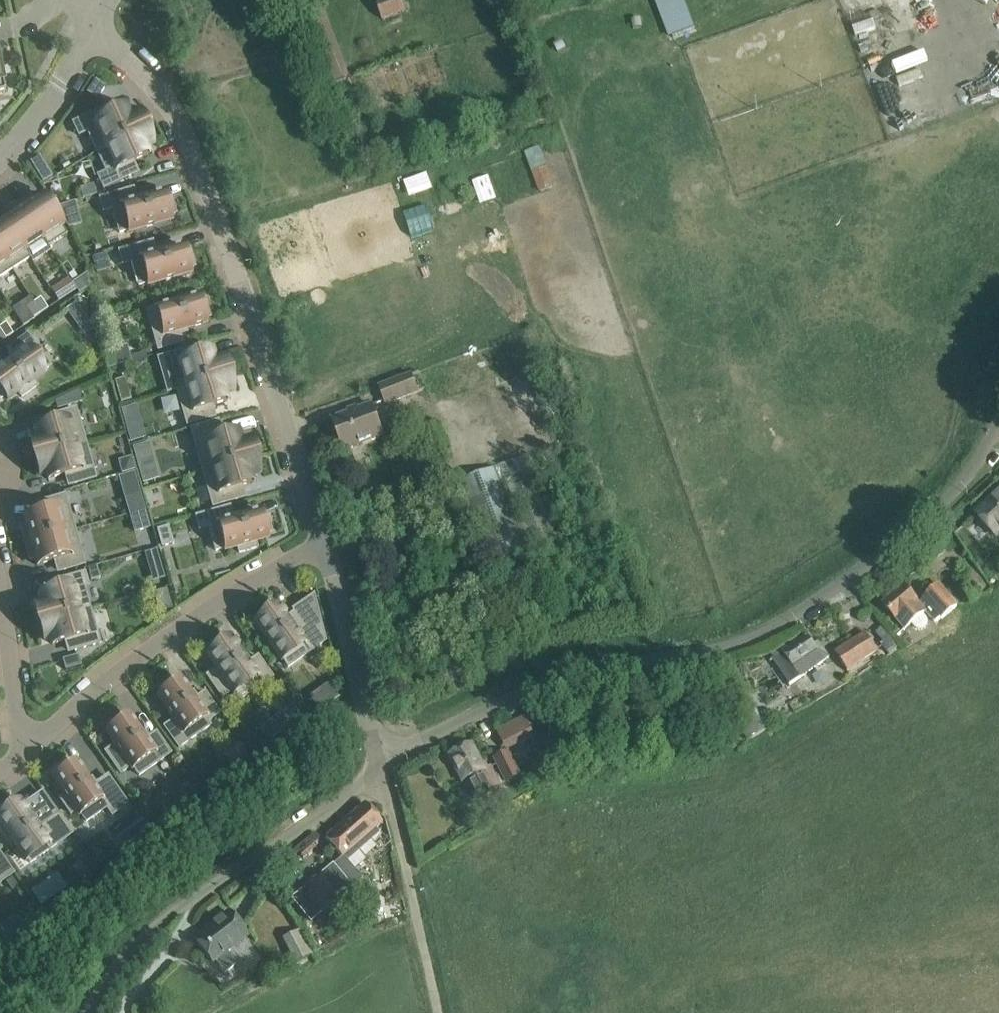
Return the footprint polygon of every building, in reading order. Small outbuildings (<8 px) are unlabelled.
[(407,10),(404,0),(382,0),(377,2),(382,18),(407,10)] [(671,36),(696,27),(685,0),(657,0),(671,36)] [(97,81),(88,94),(98,101),(107,88),(97,81)] [(104,108),(73,123),(79,135),(87,131),(97,151),(144,129),(136,113),(131,115),(128,110),(110,119),(104,108)] [(151,145),(144,129),(97,151),(107,172),(98,176),(104,188),(135,173),(130,162),(148,153),(146,148),(151,145)] [(542,147),(526,153),(540,191),(557,185),(542,147)] [(94,184),(81,188),(83,198),(97,194),(94,184)] [(133,188),(100,196),(103,209),(112,207),(118,230),(128,228),(128,231),(170,220),(169,215),(175,214),(170,196),(164,197),(163,192),(136,199),(133,188)] [(20,203),(48,246),(67,234),(42,195),(34,201),(31,196),(20,203)] [(75,201),(56,206),(60,213),(77,208),(75,201)] [(13,215),(5,220),(25,249),(33,261),(51,250),(48,246),(20,203),(10,210),(13,215)] [(6,261),(25,249),(5,220),(4,218),(0,221),(0,251),(6,261)] [(152,242),(119,251),(123,264),(132,261),(139,285),(148,282),(149,285),(190,273),(189,268),(194,267),(189,249),(184,250),(182,246),(156,253),(152,242)] [(12,270),(6,261),(0,251),(0,278),(12,270)] [(108,254),(94,258),(98,274),(112,271),(108,254)] [(88,275),(73,284),(79,293),(80,294),(89,288),(88,275)] [(52,290),(58,300),(76,289),(69,279),(52,290)] [(147,311),(158,350),(182,343),(179,331),(205,324),(204,319),(210,317),(205,299),(199,301),(197,296),(147,311)] [(34,302),(41,313),(48,309),(41,298),(36,301),(34,302)] [(34,318),(41,313),(34,302),(26,307),(34,318)] [(78,306),(69,313),(77,324),(86,318),(78,306)] [(0,327),(0,330),(5,338),(6,339),(13,334),(6,323),(2,325),(2,326),(0,327)] [(0,369),(0,398),(5,395),(8,399),(18,392),(22,397),(37,386),(33,381),(43,374),(41,372),(49,366),(36,348),(27,335),(7,350),(14,359),(0,369)] [(108,364),(131,362),(129,346),(106,349),(108,364)] [(177,390),(227,376),(222,358),(216,360),(214,354),(199,359),(196,347),(158,358),(162,371),(171,368),(177,390)] [(227,376),(177,390),(187,424),(211,418),(208,406),(227,400),(226,395),(232,393),(228,379),(227,376)] [(416,392),(411,377),(380,387),(386,403),(416,392)] [(127,384),(117,387),(122,403),(131,401),(127,384)] [(79,393),(56,404),(58,411),(82,404),(79,393)] [(344,452),(363,445),(384,437),(372,405),(332,419),(344,452)] [(85,444),(75,409),(51,416),(54,427),(35,433),(36,439),(31,440),(36,458),(85,444)] [(201,463),(203,472),(221,466),(226,465),(252,457),(248,440),(242,442),(240,436),(220,442),(215,421),(191,428),(201,463)] [(141,423),(127,427),(131,443),(146,439),(141,423)] [(148,443),(133,448),(138,466),(154,461),(148,443)] [(95,478),(85,444),(36,458),(40,475),(46,473),(48,479),(68,474),(71,485),(95,478)] [(490,569),(563,542),(531,454),(458,481),(490,569)] [(221,466),(203,472),(213,506),(242,498),(238,486),(253,482),(252,476),(257,475),(254,461),(252,457),(226,465),(221,466)] [(131,459),(119,462),(122,474),(135,471),(131,459)] [(125,496),(130,514),(144,510),(139,493),(125,496)] [(976,513),(990,528),(995,535),(998,532),(998,494),(976,513)] [(75,530),(65,495),(40,502),(44,513),(24,519),(26,526),(20,528),(25,544),(75,530)] [(266,514),(261,516),(259,511),(233,519),(229,507),(196,516),(200,529),(209,527),(216,550),(225,548),(225,550),(237,547),(239,553),(257,548),(255,542),(267,539),(266,534),(271,532),(266,514)] [(144,510),(130,514),(135,531),(149,527),(144,510)] [(163,546),(172,543),(168,528),(158,530),(163,546)] [(84,564),(75,530),(25,544),(29,560),(35,558),(37,565),(57,560),(60,571),(84,564)] [(145,553),(148,563),(160,560),(157,550),(145,553)] [(97,568),(88,570),(91,582),(100,579),(97,568)] [(88,586),(85,573),(56,581),(59,592),(39,598),(41,604),(35,605),(40,623),(90,609),(84,587),(88,586)] [(957,606),(937,583),(922,596),(926,600),(920,605),(904,587),(884,604),(897,619),(905,628),(911,623),(915,628),(919,630),(924,630),(927,627),(928,622),(927,618),(922,613),(925,611),(936,625),(947,615),(957,606)] [(283,659),(288,666),(325,640),(313,595),(293,609),(296,613),(287,619),(279,608),(275,611),(272,606),(256,617),(260,622),(256,625),(280,660),(283,659)] [(100,643),(90,609),(40,623),(45,640),(51,638),(52,644),(68,640),(71,652),(100,643)] [(852,676),(879,656),(863,634),(836,654),(852,676)] [(800,678),(829,658),(821,646),(817,649),(807,635),(782,652),(770,660),(771,661),(773,660),(790,685),(800,678)] [(222,697),(234,689),(241,699),(272,677),(258,657),(248,663),(232,641),(228,643),(224,639),(209,649),(213,654),(208,657),(217,669),(207,676),(222,697)] [(85,674),(83,665),(67,670),(70,679),(85,674)] [(191,738),(209,725),(207,722),(219,713),(205,693),(195,699),(182,681),(177,684),(174,679),(159,689),(162,694),(158,697),(174,720),(164,727),(178,747),(191,738)] [(295,706),(284,713),(294,727),(304,720),(295,706)] [(156,732),(146,739),(130,716),(126,719),(122,714),(107,725),(111,730),(106,733),(115,745),(105,752),(120,773),(130,766),(131,769),(134,767),(139,775),(170,753),(156,732)] [(536,735),(533,730),(526,716),(500,730),(508,744),(510,748),(536,735)] [(225,751),(231,764),(250,756),(244,743),(225,751)] [(485,770),(480,761),(472,743),(449,754),(463,782),(468,780),(478,801),(496,792),(494,790),(500,787),(490,768),(485,770)] [(508,784),(519,778),(507,752),(495,758),(508,784)] [(64,796),(59,799),(70,815),(75,812),(78,816),(80,815),(85,822),(106,809),(111,817),(127,807),(108,778),(93,787),(78,764),(74,767),(70,762),(55,772),(58,777),(54,780),(64,796)] [(543,762),(534,766),(540,779),(549,775),(543,762)] [(0,819),(0,824),(25,860),(27,858),(30,862),(71,834),(57,813),(37,827),(22,804),(17,807),(14,802),(0,812),(0,815),(2,818),(0,819)] [(354,870),(385,843),(379,837),(387,830),(381,823),(364,804),(326,837),(354,870)] [(143,819),(131,828),(137,837),(150,828),(143,819)] [(4,880),(11,875),(13,873),(0,854),(0,882),(4,880)] [(321,874),(302,890),(314,906),(320,913),(330,904),(339,897),(351,887),(333,865),(321,874)] [(11,875),(4,880),(11,890),(18,885),(11,875)] [(30,892),(40,906),(53,897),(43,883),(30,892)] [(249,937),(229,909),(192,936),(213,964),(249,937)] [(299,963),(317,952),(301,927),(283,938),(299,963)]
